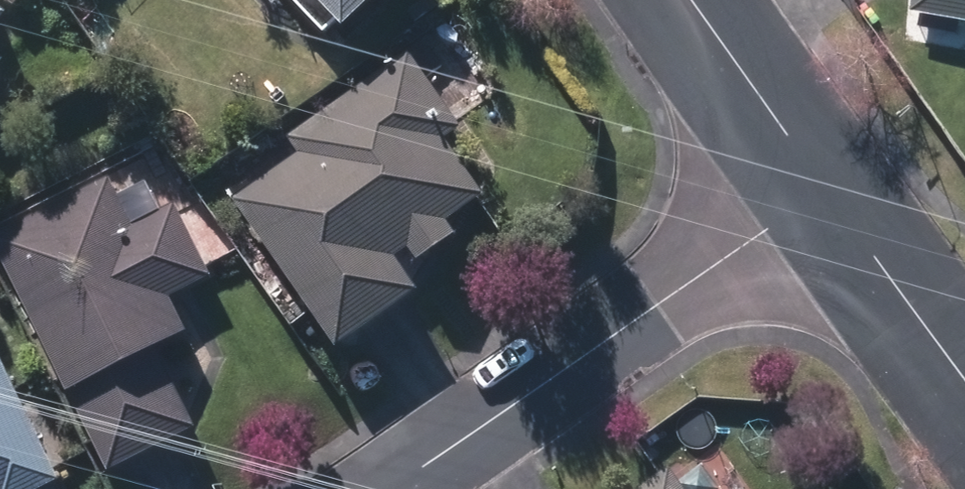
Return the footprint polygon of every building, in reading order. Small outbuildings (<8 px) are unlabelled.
[(14,12),(24,0),(1,0),(14,12)] [(346,32),(379,0),(315,0),(346,32)] [(964,26),(964,0),(915,0),(912,16),(964,26)] [(238,205),(338,350),(418,295),(396,262),(410,252),(419,266),(455,240),(446,226),(485,200),(446,145),(462,133),(411,58),(291,141),(303,159),(238,205)] [(110,476),(196,433),(157,353),(186,339),(169,303),(212,281),(176,210),(162,217),(147,189),(119,201),(111,185),(0,240),(0,252),(110,476)] [(62,488),(0,361),(0,488),(62,488)] [(48,437),(63,462),(82,451),(67,427),(48,437)] [(671,474),(650,488),(682,488),(671,474)]
